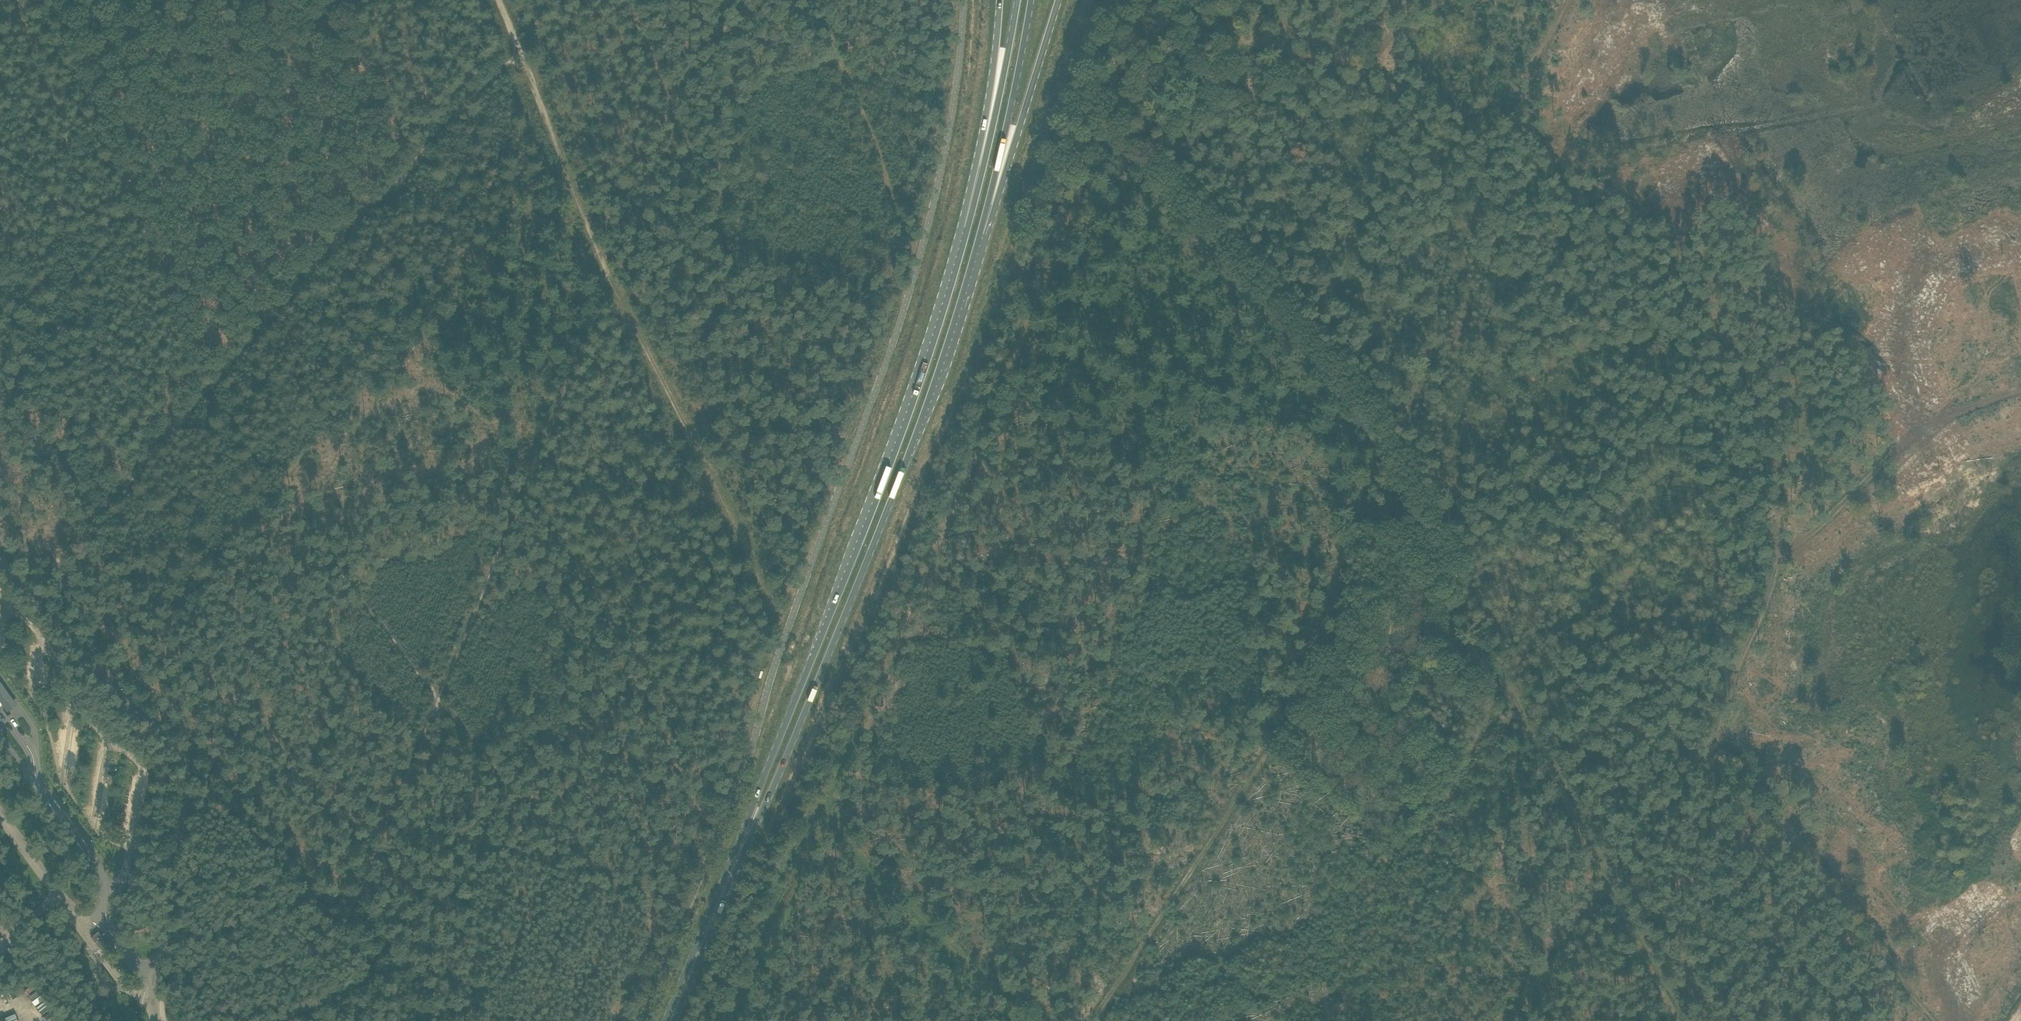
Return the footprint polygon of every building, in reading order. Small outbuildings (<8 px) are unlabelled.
[(10,709),(13,707),(0,688),(0,695),(10,709)] [(97,941),(99,943),(99,944),(100,946),(101,946),(102,947),(103,947),(104,946),(105,945),(106,944),(105,944),(104,942),(105,941),(104,940),(103,940),(101,938),(97,941)]
